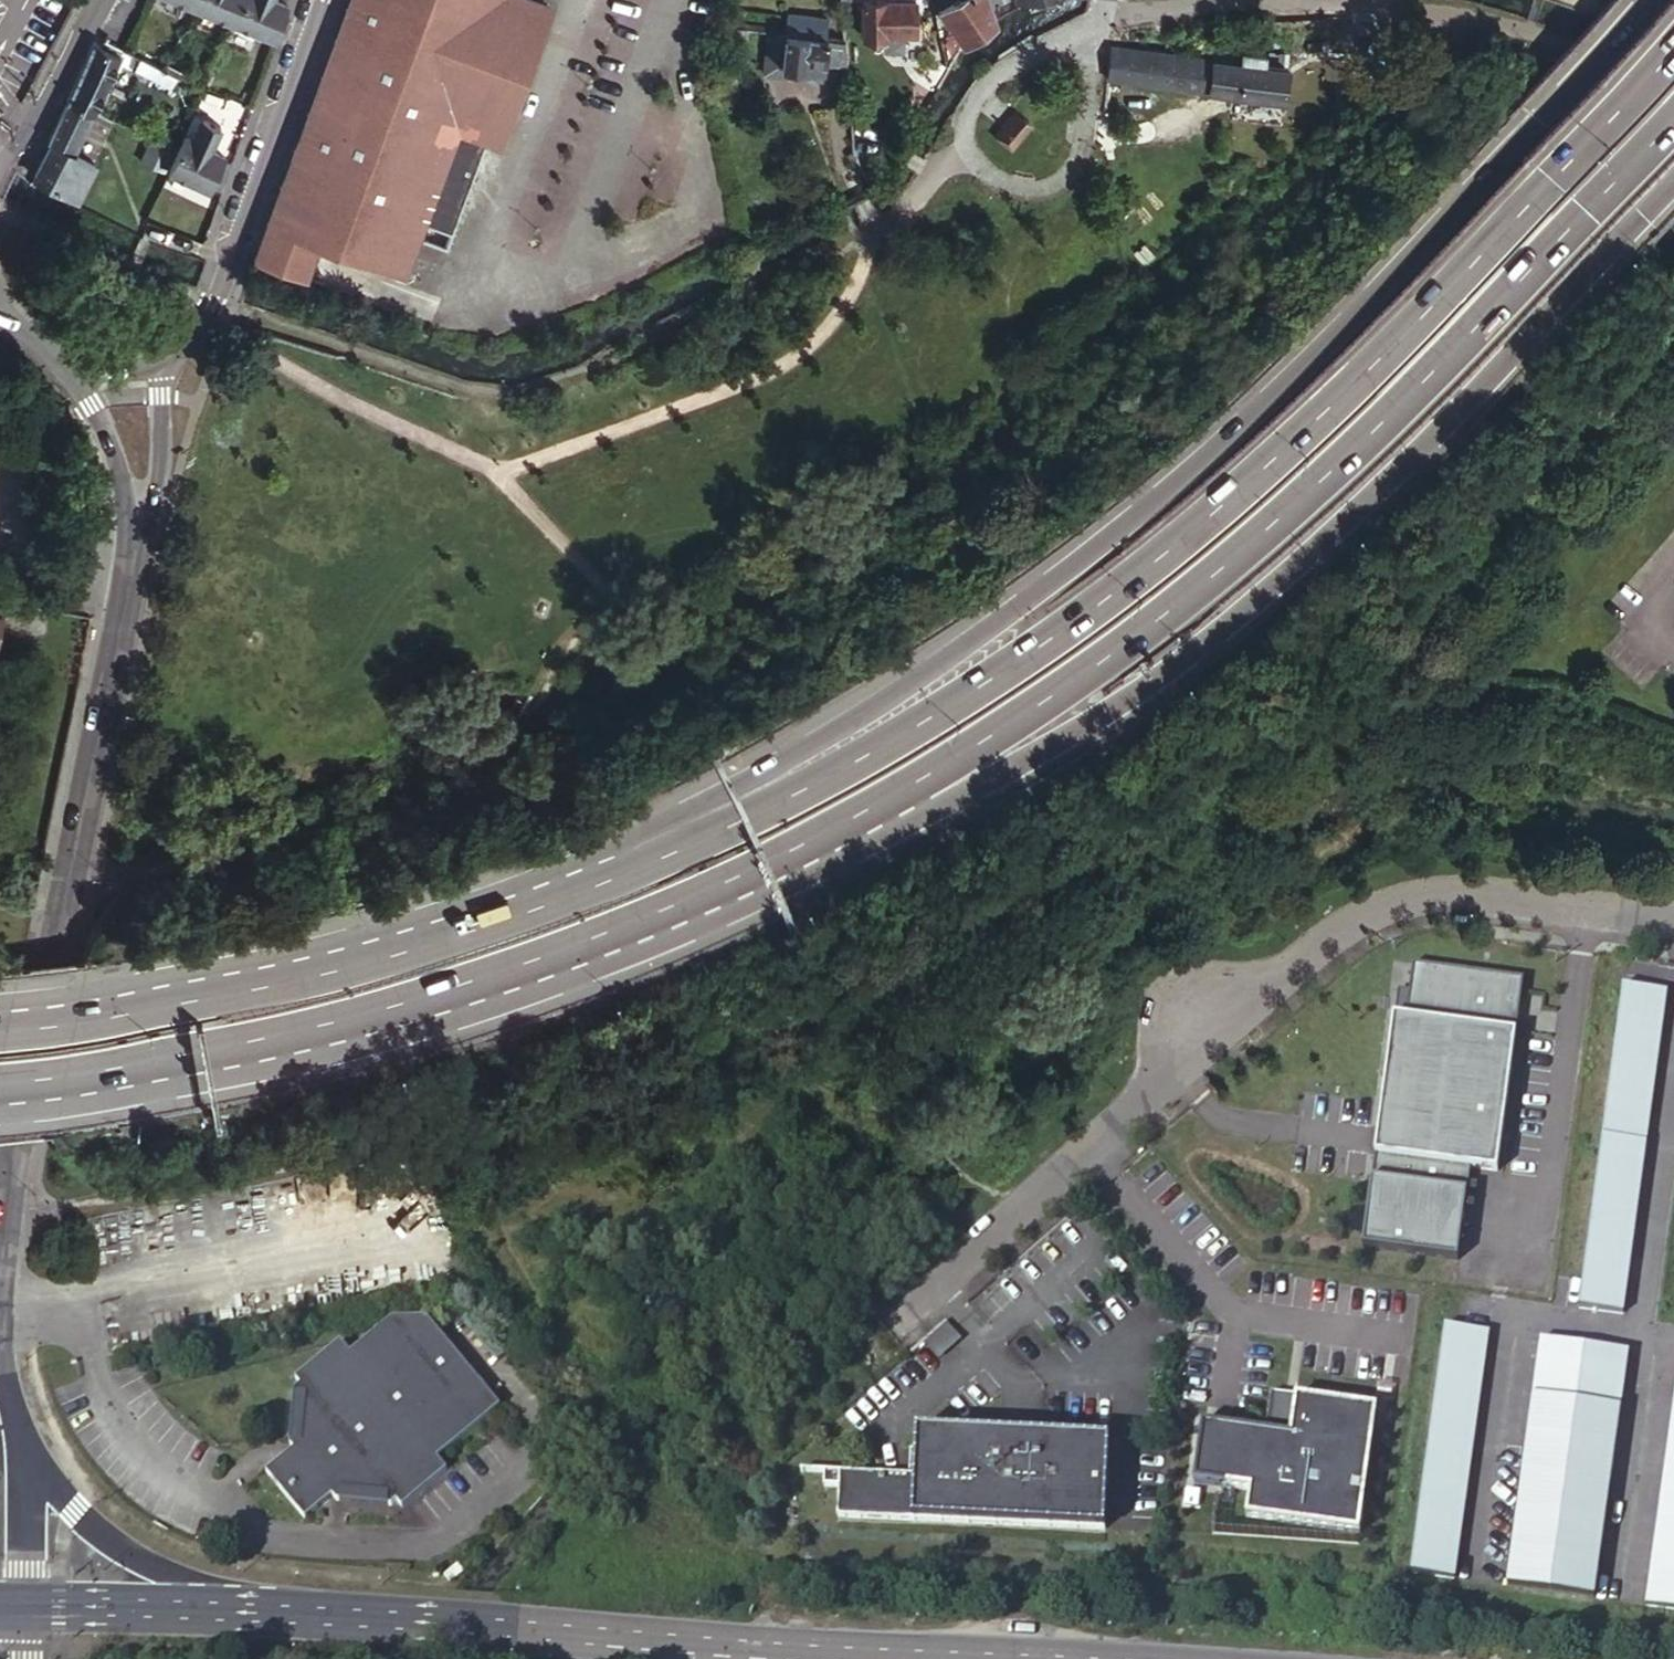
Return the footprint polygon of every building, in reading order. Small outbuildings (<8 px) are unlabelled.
[(190,6),(231,22),(240,0),(193,0),(190,6)] [(231,22),(272,39),(286,7),(271,0),(240,0),(231,22)] [(552,0),(346,0),(255,257),(257,258),(258,258),(311,278),(324,242),(406,273),(407,270),(406,270),(456,125),(499,140),(499,141),(501,142),(502,139),(501,139),(552,0)] [(863,34),(885,33),(886,29),(914,28),(915,28),(916,27),(916,0),(862,0),(863,34)] [(1001,17),(991,0),(948,0),(940,6),(962,45),(1001,17)] [(1001,17),(1012,10),(1015,9),(1020,6),(1027,3),(1034,0),(991,0),(1001,17)] [(786,29),(827,33),(828,14),(787,11),(786,29)] [(826,62),(827,33),(786,29),(778,28),(777,47),(785,48),(783,66),(805,67),(806,61),(826,62)] [(845,63),(843,34),(827,33),(826,62),(845,63)] [(92,41),(65,100),(92,112),(118,56),(100,45),(92,41)] [(1110,44),(1105,76),(1283,98),(1288,67),(1282,65),(1283,59),(1276,59),(1275,65),(1263,63),(1264,52),(1211,45),(1209,57),(1110,44)] [(156,67),(140,59),(134,70),(151,78),(156,67)] [(92,112),(65,100),(47,140),(51,142),(36,166),(60,178),(72,153),(92,112)] [(1011,101),(996,116),(1011,132),(1026,116),(1011,101)] [(1011,132),(996,116),(992,120),(1008,135),(1011,132)] [(192,138),(184,135),(168,170),(209,188),(210,186),(223,159),(224,156),(209,149),(220,126),(202,117),(192,138)] [(93,163),(72,153),(60,178),(36,166),(32,176),(59,189),(76,197),(77,195),(93,163)] [(231,163),(223,159),(210,186),(221,191),(231,163)] [(1518,976),(1395,962),(1363,1241),(1454,1251),(1464,1163),(1497,1167),(1518,976)] [(1668,992),(1623,985),(1580,1307),(1624,1313),(1668,992)] [(289,1450),(261,1472),(299,1519),(327,1496),(330,1501),(388,1505),(393,1501),(397,1508),(444,1471),(433,1459),(498,1407),(425,1317),(390,1317),(347,1352),(337,1339),(291,1377),(295,1383),(290,1387),(284,1445),(289,1450)] [(943,1323),(923,1341),(939,1359),(959,1341),(943,1323)] [(1456,1580),(1491,1330),(1446,1324),(1410,1575),(1456,1580)] [(1628,1347),(1540,1336),(1505,1586),(1594,1597),(1628,1347)] [(1647,1603),(1673,1607),(1673,1393),(1647,1603)] [(1374,1407),(1291,1396),(1286,1435),(1194,1423),(1186,1484),(1243,1492),(1239,1518),(1357,1534),(1374,1407)] [(990,1429),(990,1436),(1038,1439),(1039,1432),(990,1429)] [(839,1488),(838,1517),(1105,1530),(1109,1442),(1038,1439),(990,1436),(919,1433),(917,1476),(837,1473),(825,1472),(801,1471),(801,1472),(825,1473),(824,1487),(830,1487),(839,1488)]
